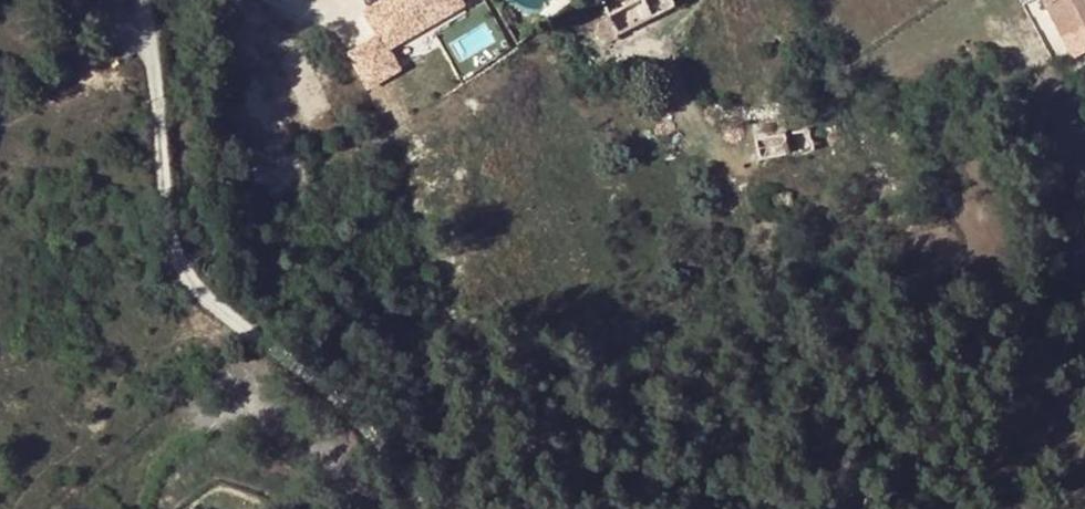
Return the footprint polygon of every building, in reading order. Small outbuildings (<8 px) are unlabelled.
[(364,6),(378,35),(348,50),(367,90),(409,69),(398,45),(474,8),(470,0),(376,0),(364,6)] [(671,0),(598,0),(606,18),(596,22),(605,41),(675,8),(671,0)] [(1046,4),(1045,5),(1063,38),(1084,27),(1084,0),(1044,0),(1046,4)] [(781,119),(750,124),(755,152),(748,154),(750,162),(812,152),(808,129),(784,132),(781,119)]
